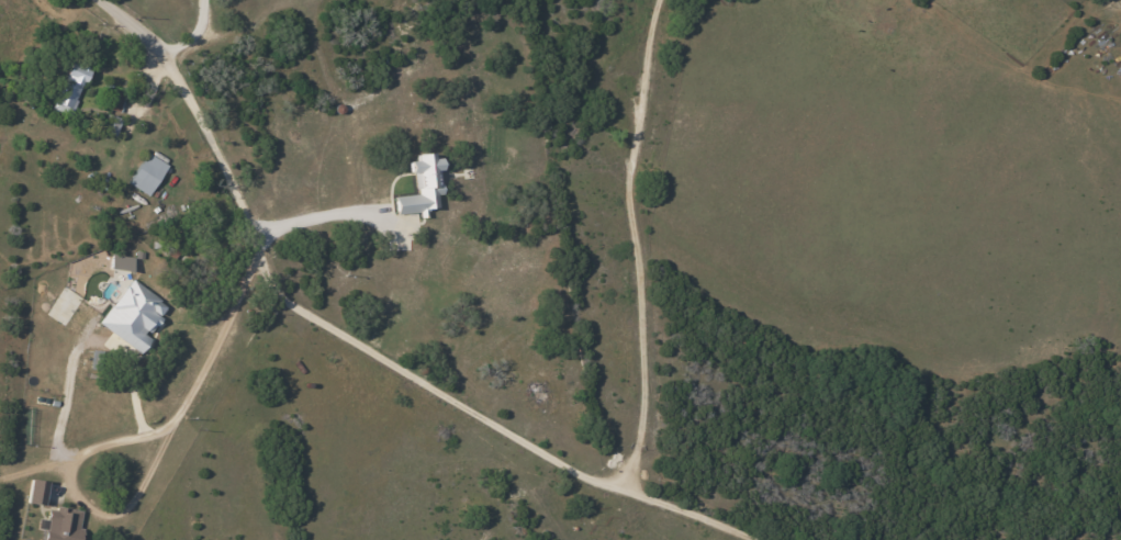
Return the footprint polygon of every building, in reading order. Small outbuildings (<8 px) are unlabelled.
[(52,108),(69,115),(85,71),(68,64),(52,108)] [(108,109),(118,112),(122,97),(112,94),(108,109)] [(126,183),(146,196),(166,165),(146,152),(126,183)] [(393,196),(395,215),(425,212),(425,208),(437,207),(436,195),(440,194),(436,153),(415,155),(415,160),(411,160),(414,194),(393,196)] [(98,323),(139,352),(149,339),(141,334),(153,318),(155,320),(165,305),(129,279),(98,323)] [(45,481),(28,479),(26,503),(43,505),(45,481)] [(80,528),(78,528),(80,510),(48,506),(46,520),(38,518),(37,528),(44,529),(42,539),(78,539),(80,528)]
